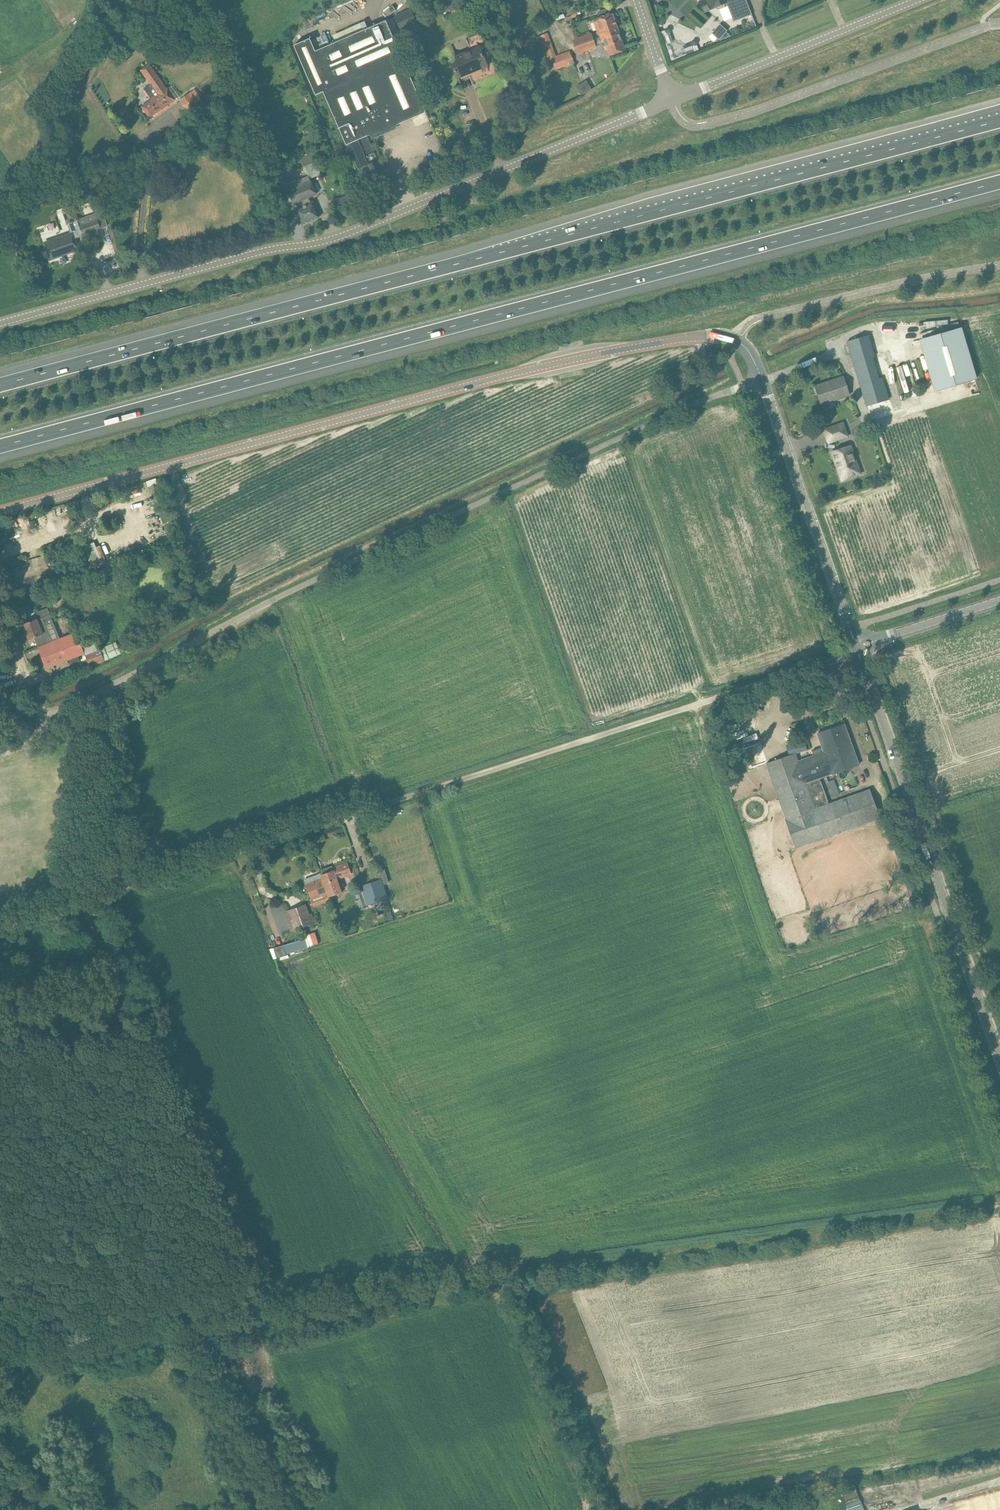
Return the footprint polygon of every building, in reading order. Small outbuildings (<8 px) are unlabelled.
[(444,2),(447,9),(456,6),(454,0),(448,0),(444,2)] [(704,11),(715,6),(716,8),(719,9),(725,7),(726,4),(725,2),(726,2),(732,18),(746,13),(748,16),(751,15),(752,15),(746,0),(699,0),(704,11)] [(411,9),(394,16),(401,32),(418,24),(411,9)] [(599,18),(594,20),(598,33),(599,34),(599,35),(608,31),(606,29),(611,27),(611,28),(616,26),(612,13),(611,14),(609,10),(606,9),(599,11),(597,14),(599,18)] [(660,16),(657,24),(663,26),(666,19),(660,16)] [(386,21),(397,47),(404,44),(392,18),(386,21)] [(310,39),(294,46),(316,96),(324,92),(342,134),(347,145),(349,152),(353,161),(355,160),(366,185),(386,176),(368,136),(369,135),(376,138),(396,129),(398,125),(426,112),(422,103),(397,47),(386,21),(386,20),(368,28),(336,42),(331,45),(316,51),(311,41),(311,40),(310,39)] [(720,24),(711,34),(719,41),(720,39),(721,40),(731,36),(726,32),(727,31),(720,24)] [(591,34),(574,40),(575,44),(579,53),(587,50),(596,47),(595,45),(605,42),(608,50),(610,56),(625,50),(623,45),(616,26),(611,28),(611,27),(606,29),(608,31),(599,35),(599,34),(592,37),(591,34)] [(181,29),(179,42),(188,43),(190,30),(181,29)] [(548,33),(538,36),(548,62),(550,70),(555,69),(556,70),(575,63),(570,51),(556,56),(548,33)] [(671,34),(665,36),(668,44),(674,42),(671,34)] [(691,43),(683,46),(686,52),(693,49),(691,43)] [(460,68),(454,70),(457,77),(461,87),(462,86),(460,80),(487,69),(488,71),(490,71),(486,61),(479,47),(455,57),(460,68)] [(149,64),(141,70),(151,84),(144,89),(152,100),(142,106),(144,109),(150,117),(175,100),(169,91),(167,89),(165,87),(155,72),(149,64)] [(228,66),(221,72),(231,83),(237,77),(228,66)] [(579,86),(584,93),(592,87),(588,81),(579,86)] [(190,93),(180,100),(189,112),(204,102),(195,89),(190,93)] [(312,153),(301,158),(304,167),(316,163),(312,153)] [(285,165),(276,168),(279,177),(288,173),(285,165)] [(308,177),(286,186),(291,199),(293,204),(309,197),(316,194),(310,180),(309,176),(308,177)] [(102,186),(97,188),(101,198),(106,196),(102,186)] [(349,196),(342,198),(344,205),(351,202),(349,196)] [(311,203),(309,197),(293,204),(298,215),(302,224),(319,217),(315,208),(313,202),(311,203)] [(52,240),(45,243),(47,250),(51,260),(79,250),(75,238),(108,226),(103,211),(79,220),(74,206),(62,210),(67,225),(70,224),(73,233),(52,240)] [(960,328),(921,340),(936,391),(975,379),(960,328)] [(873,358),(854,363),(867,406),(889,400),(883,377),(879,378),(873,358)] [(897,365),(906,391),(914,388),(904,362),(897,365)] [(844,377),(815,386),(821,404),(850,395),(844,377)] [(843,423),(824,430),(829,443),(848,436),(843,423)] [(850,446),(832,452),(842,480),(857,475),(853,466),(857,465),(850,446)] [(874,470),(872,479),(878,480),(880,472),(874,470)] [(158,485),(151,487),(153,493),(160,491),(158,485)] [(36,519),(29,521),(31,529),(38,527),(36,519)] [(73,541),(62,545),(65,550),(75,546),(73,541)] [(94,542),(84,546),(92,569),(103,565),(94,542)] [(58,580),(51,584),(54,592),(62,589),(58,580)] [(33,621),(24,624),(29,639),(35,637),(38,648),(49,643),(42,626),(53,622),(48,608),(37,612),(39,618),(37,619),(33,621)] [(38,648),(46,668),(85,653),(82,645),(77,633),(60,639),(49,643),(38,648)] [(94,641),(82,645),(85,653),(85,655),(90,666),(105,661),(121,653),(116,642),(100,649),(98,650),(94,641)] [(795,753),(766,764),(769,773),(796,848),(871,822),(880,819),(870,789),(829,804),(820,778),(831,774),(832,774),(859,765),(844,724),(817,734),(822,747),(812,751),(814,756),(798,761),(795,753)] [(835,794),(841,792),(835,779),(829,781),(835,794)] [(332,866),(320,870),(321,874),(321,875),(328,894),(329,897),(330,896),(342,892),(337,879),(345,876),(351,873),(347,863),(341,865),(333,868),(332,866)] [(321,874),(305,880),(308,889),(312,899),(328,894),(321,875),(321,874)] [(380,880),(360,886),(366,906),(387,899),(382,885),(380,880)] [(306,904),(288,911),(295,930),(313,924),(313,922),(315,921),(312,914),(309,915),(306,904)] [(312,946),(321,943),(317,931),(307,935),(312,946)] [(288,944),(275,948),(277,957),(290,953),(307,948),(304,939),(288,944)] [(855,1488),(854,1488),(841,1493),(840,1493),(841,1494),(842,1497),(846,1509),(864,1509),(855,1488)]
